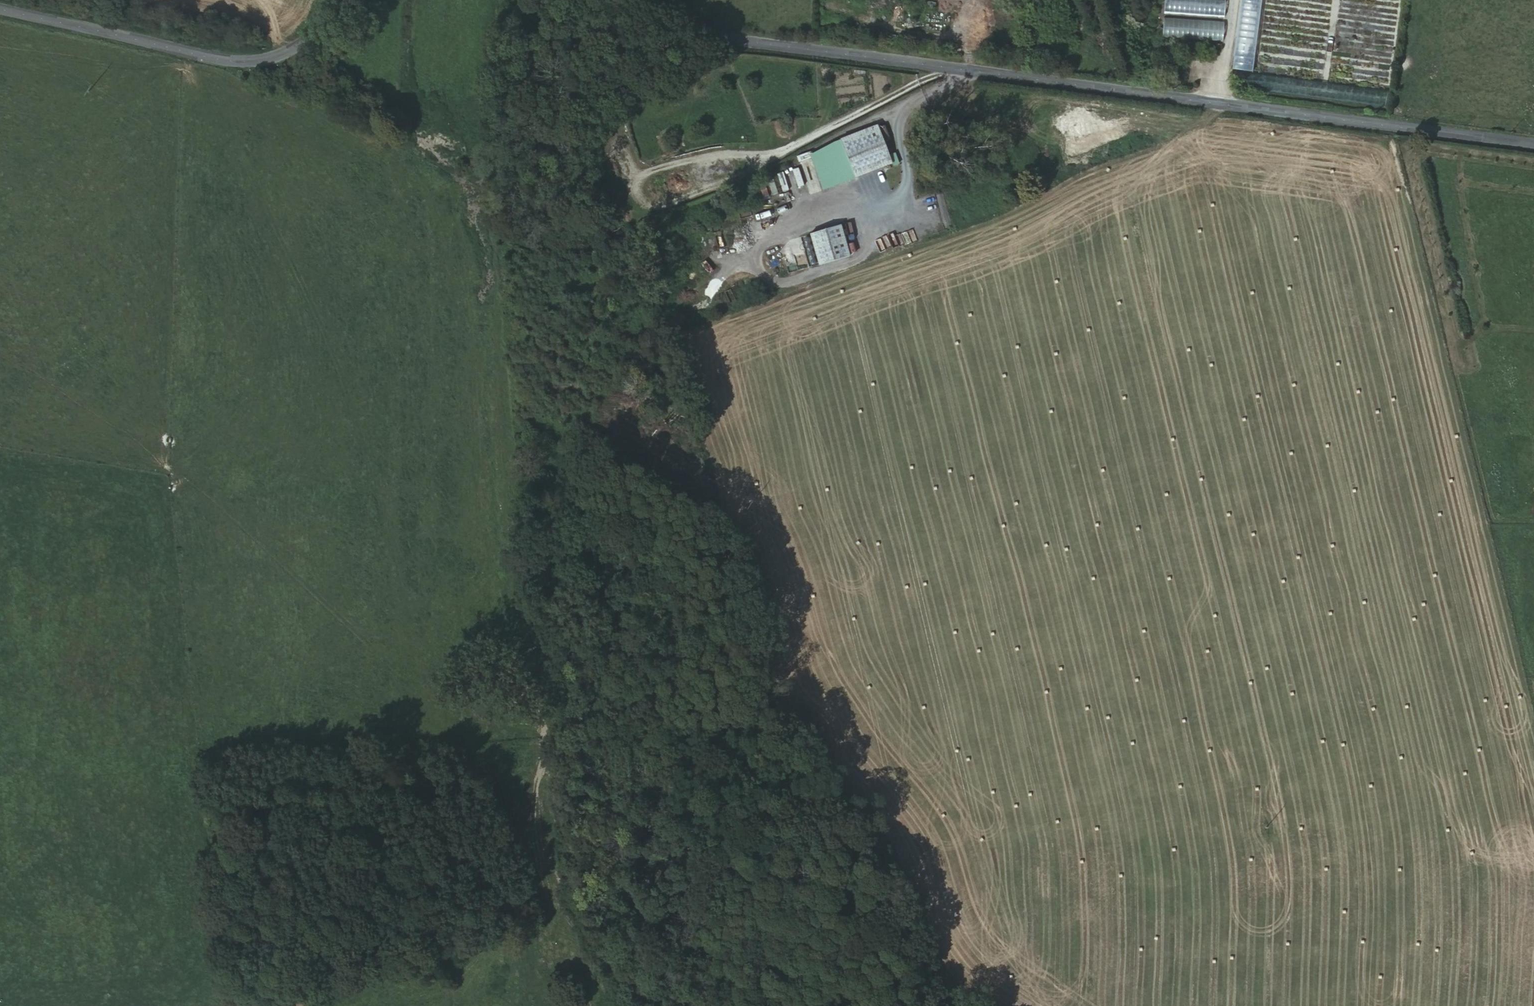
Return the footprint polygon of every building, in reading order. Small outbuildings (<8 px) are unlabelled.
[(1224,16),(1224,0),(1163,0),(1162,13),(1224,16)] [(1232,68),(1253,70),(1261,0),(1239,0),(1232,68)] [(1222,38),(1223,20),(1162,17),(1161,36),(1222,38)] [(878,125),(840,141),(854,179),(893,164),(878,125)] [(788,187),(802,183),(796,164),(782,168),(788,187)] [(838,225),(810,235),(819,264),(848,255),(838,225)]
